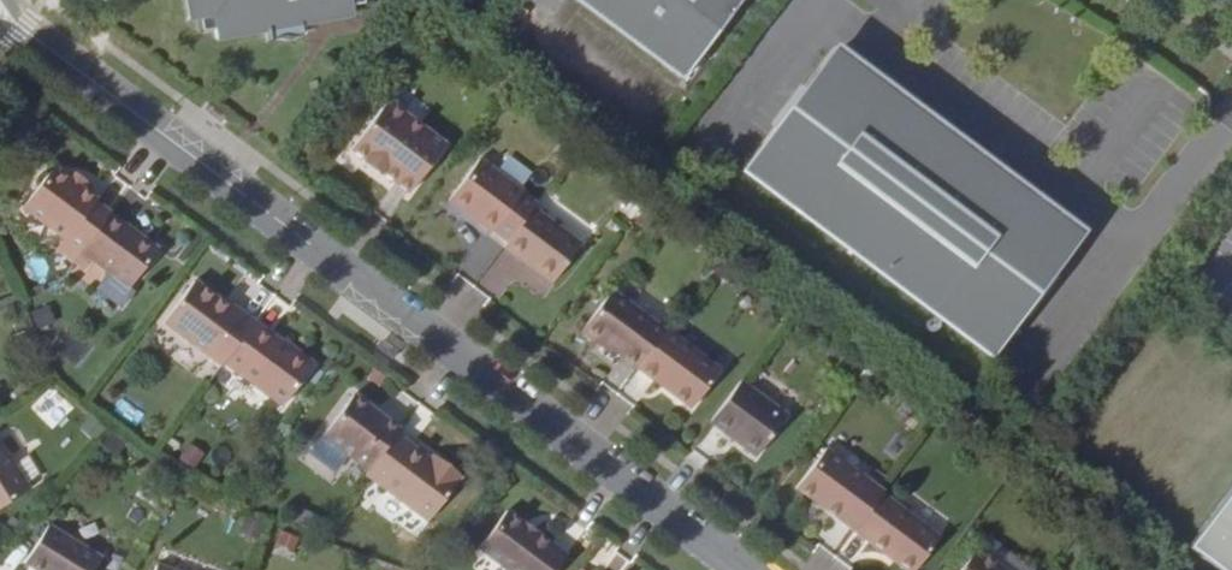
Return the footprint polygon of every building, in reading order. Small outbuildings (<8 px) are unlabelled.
[(204,17),(213,15),(216,30),(232,27),(234,36),(283,26),(285,34),(288,32),(294,29),(297,29),(303,29),(308,30),(315,30),(319,29),(324,25),(323,17),(365,8),(363,0),(200,0),(204,17)] [(692,73),(746,0),(592,0),(692,73)] [(850,48),(762,169),(1000,343),(1060,263),(1089,224),(981,143),(969,157),(948,143),(959,127),(850,48)] [(806,77),(775,117),(791,129),(821,88),(806,77)] [(462,153),(405,110),(369,158),(383,169),(382,171),(398,182),(400,181),(426,201),(462,153)] [(981,143),(959,127),(948,143),(969,157),(981,143)] [(597,153),(586,144),(578,155),(589,163),(597,153)] [(83,249),(113,210),(98,199),(100,196),(85,185),(72,175),(56,163),(24,205),(66,236),(83,249)] [(544,196),(501,163),(469,204),(513,237),(514,235),(528,245),(552,212),(556,207),(543,197),(544,196)] [(72,175),(85,185),(91,177),(77,167),(72,175)] [(641,193),(632,204),(644,214),(652,202),(641,193)] [(669,206),(659,219),(668,226),(678,213),(669,206)] [(159,247),(113,210),(83,249),(76,258),(75,260),(87,268),(94,258),(130,284),(159,247)] [(601,250),(552,212),(528,245),(525,249),(573,286),(601,250)] [(59,246),(76,258),(83,249),(66,236),(59,246)] [(1060,263),(1030,303),(1043,313),(1074,273),(1060,263)] [(255,319),(256,317),(237,303),(233,308),(199,282),(168,322),(222,363),(226,358),(255,319)] [(601,330),(658,372),(688,331),(631,289),(601,330)] [(285,340),(255,319),(226,358),(287,403),(316,363),(285,340)] [(688,331),(658,372),(675,384),(678,380),(690,388),(686,393),(712,411),(741,372),(688,331)] [(288,335),(285,340),(316,363),(319,358),(288,335)] [(678,380),(675,384),(686,393),(690,388),(678,380)] [(760,382),(729,423),(746,436),(759,445),(776,460),(808,417),(760,382)] [(396,431),(399,425),(358,393),(329,431),(353,450),(351,452),(369,466),(396,431)] [(442,466),(396,431),(369,466),(368,467),(433,516),(465,474),(446,460),(442,466)] [(31,483),(0,435),(0,502),(31,483)] [(759,445),(746,436),(741,443),(754,452),(759,445)] [(190,445),(181,462),(198,471),(207,454),(190,445)] [(901,497),(903,494),(845,450),(816,490),(873,533),(901,497)] [(1186,532),(1231,567),(1231,472),(1186,532)] [(873,533),(921,569),(936,569),(960,540),(901,497),(873,533)] [(508,508),(480,547),(512,569),(555,569),(568,552),(508,508)] [(50,520),(27,557),(47,569),(94,569),(105,553),(50,520)] [(996,551),(981,569),(1022,569),(996,551)] [(1122,551),(1110,568),(1113,569),(1115,569),(1127,554),(1122,551)] [(161,560),(158,569),(189,569),(161,560)]
